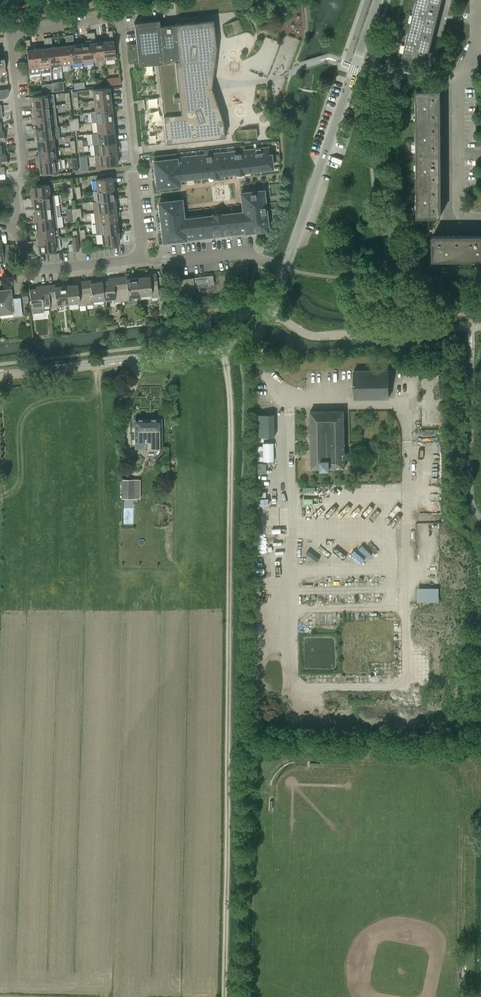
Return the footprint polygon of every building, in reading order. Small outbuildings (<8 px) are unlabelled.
[(411,24),(434,30),(441,0),(417,0),(411,24)] [(252,35),(252,36),(247,17),(223,26),(227,38),(244,32),(245,32),(246,32),(247,32),(249,33),(250,34),(251,34),(252,35)] [(159,20),(134,23),(136,43),(129,44),(131,63),(138,62),(139,66),(158,63),(164,125),(165,125),(167,142),(197,139),(197,140),(218,138),(218,137),(224,137),(223,121),(212,89),(207,90),(208,83),(209,76),(212,76),(216,47),(215,47),(212,20),(196,22),(196,21),(174,24),(175,24),(160,26),(159,20)] [(434,30),(411,24),(404,54),(426,60),(434,30)] [(91,39),(91,43),(92,43),(94,62),(105,60),(103,41),(96,42),(95,38),(94,32),(91,33),(92,39),(91,39)] [(113,40),(103,41),(105,60),(115,59),(113,40)] [(92,43),(91,43),(81,44),(83,63),(94,62),(92,43)] [(81,44),(70,45),(72,64),(83,63),(81,44)] [(70,45),(60,46),(62,65),(72,64),(70,45)] [(60,46),(49,47),(51,66),(62,65),(60,46)] [(49,47),(38,49),(40,68),(41,73),(52,72),(51,66),(49,47)] [(27,50),(29,69),(29,74),(41,73),(40,68),(38,49),(27,50)] [(93,90),(94,100),(110,98),(109,89),(110,89),(109,87),(93,89),(93,90)] [(417,122),(440,122),(440,90),(417,90),(417,122)] [(32,97),(33,107),(55,105),(54,94),(32,96),(32,97)] [(94,100),(95,111),(112,109),(110,98),(94,100)] [(144,99),(137,100),(138,110),(145,109),(144,99)] [(33,107),(34,118),(51,116),(56,115),(55,105),(33,107)] [(95,111),(90,111),(92,122),(96,122),(113,120),(112,109),(95,111)] [(34,118),(35,129),(52,127),(57,126),(56,115),(51,116),(34,118)] [(96,122),(97,133),(114,131),(113,120),(96,122)] [(417,122),(417,153),(441,153),(440,122),(417,122)] [(35,129),(37,139),(53,137),(53,138),(60,138),(59,126),(57,126),(52,127),(35,129)] [(236,131),(237,141),(257,140),(256,129),(236,131)] [(114,131),(97,133),(92,134),(93,144),(94,144),(115,141),(114,131)] [(53,138),(53,137),(37,139),(38,150),(54,148),(53,138)] [(116,152),(115,141),(94,144),(95,155),(116,152)] [(37,161),(39,161),(56,159),(54,148),(38,150),(38,156),(36,156),(37,161)] [(268,148),(254,150),(257,170),(261,169),(262,171),(270,170),(270,168),(272,168),(271,155),(268,155),(268,148)] [(254,150),(241,151),(243,171),(257,170),(254,150)] [(241,151),(228,153),(230,173),(235,172),(235,173),(244,172),(243,171),(241,151)] [(116,152),(95,155),(96,169),(114,167),(114,164),(118,164),(117,152),(116,152)] [(176,153),(154,155),(156,174),(178,172),(176,159),(176,153)] [(220,153),(213,154),(215,176),(219,175),(219,174),(223,173),(220,153)] [(228,153),(220,153),(223,173),(230,173),(228,153)] [(417,153),(417,185),(441,184),(441,153),(417,153)] [(213,154),(205,155),(207,175),(210,175),(211,176),(215,176),(213,154)] [(205,155),(197,156),(199,176),(207,175),(205,155)] [(197,156),(184,158),(186,180),(194,179),(194,177),(199,176),(197,156)] [(39,161),(37,161),(37,166),(40,166),(40,172),(42,172),(42,175),(57,174),(57,170),(62,170),(61,158),(56,159),(39,161)] [(184,158),(176,159),(178,172),(179,179),(186,178),(186,180),(184,158)] [(178,172),(156,174),(157,188),(179,185),(179,179),(178,172)] [(96,180),(97,190),(113,188),(112,178),(112,177),(95,179),(95,180),(96,180)] [(50,195),(48,185),(49,185),(49,184),(32,186),(32,187),(33,197),(50,195)] [(441,184),(417,185),(417,216),(441,216),(441,184)] [(97,190),(98,201),(115,199),(113,188),(97,190)] [(263,190),(241,193),(243,206),(265,204),(263,190)] [(55,195),(50,195),(33,197),(34,208),(56,206),(55,195)] [(118,210),(118,209),(116,210),(115,199),(98,201),(93,202),(94,212),(118,210)] [(181,200),(159,202),(161,216),(182,213),(181,200)] [(265,204),(243,206),(243,212),(244,219),(266,216),(265,204)] [(34,208),(35,219),(57,216),(56,206),(34,208)] [(95,223),(100,223),(100,222),(117,221),(116,216),(119,215),(118,212),(118,210),(94,212),(95,223)] [(243,212),(236,213),(238,233),(246,232),(244,219),(243,212)] [(182,213),(161,216),(162,228),(184,226),(183,219),(182,213)] [(221,213),(220,214),(223,235),(230,234),(228,214),(221,215),(221,213)] [(236,213),(228,214),(230,234),(238,233),(236,213)] [(213,216),(207,216),(210,236),(223,235),(220,214),(213,214),(213,216)] [(202,215),(194,216),(196,238),(210,236),(207,216),(202,217),(202,215)] [(35,219),(36,229),(58,227),(57,216),(35,219)] [(188,219),(183,219),(184,226),(185,239),(196,238),(194,216),(188,217),(188,219)] [(266,216),(244,219),(246,232),(268,229),(266,216)] [(96,234),(118,231),(121,231),(120,230),(118,230),(117,221),(100,222),(100,223),(95,223),(96,234)] [(184,226),(162,228),(163,242),(185,239),(184,226)] [(36,229),(38,240),(54,238),(59,238),(58,227),(36,229)] [(96,234),(101,233),(103,244),(120,243),(119,237),(121,237),(121,231),(118,231),(96,234)] [(464,259),(464,235),(433,235),(433,259),(464,259)] [(464,235),(464,259),(480,259),(480,235),(464,235)] [(69,251),(79,250),(77,236),(73,236),(71,237),(72,244),(69,244),(69,251)] [(54,238),(38,240),(39,251),(39,252),(61,249),(60,242),(59,238),(54,238)] [(3,262),(3,264),(10,263),(8,244),(1,245),(1,240),(0,240),(0,263),(3,262)] [(145,276),(138,277),(140,296),(151,295),(151,298),(159,297),(156,273),(149,274),(149,276),(145,276),(145,274),(144,274),(145,276)] [(214,285),(213,275),(179,279),(180,290),(214,285)] [(126,276),(119,277),(122,301),(129,300),(129,298),(140,296),(138,277),(131,278),(131,276),(130,276),(131,278),(126,278),(126,276)] [(108,280),(102,281),(104,300),(115,299),(115,302),(122,301),(119,277),(113,278),(113,280),(109,280),(109,278),(108,278),(108,280)] [(93,302),(104,300),(102,281),(95,282),(95,280),(94,280),(95,282),(90,282),(90,280),(84,281),(84,286),(86,305),(93,304),(93,302)] [(72,284),(66,285),(68,304),(79,303),(79,306),(86,305),(84,286),(84,281),(77,282),(77,284),(73,284),(73,282),(72,282),(72,284)] [(54,284),(48,285),(50,309),(57,308),(57,306),(68,304),(66,285),(59,286),(59,284),(58,284),(59,286),(54,286),(54,284)] [(29,289),(31,308),(32,314),(44,312),(44,309),(50,309),(48,285),(41,286),(41,288),(37,288),(37,286),(36,286),(36,288),(29,289)] [(13,313),(14,316),(22,315),(21,302),(13,302),(11,289),(0,290),(0,315),(13,313)] [(389,398),(388,369),(354,370),(355,399),(389,398)] [(422,375),(423,425),(440,425),(440,375),(422,375)] [(347,453),(345,453),(344,410),(310,411),(311,469),(345,468),(345,459),(347,459),(347,453)] [(260,414),(259,436),(275,436),(276,414),(260,414)] [(132,445),(135,447),(135,448),(161,448),(161,418),(135,419),(135,428),(132,428),(132,432),(135,432),(135,439),(132,441),(132,445)] [(274,443),(259,443),(258,443),(258,461),(274,461),(274,443)] [(121,479),(121,498),(134,498),(134,479),(121,479)] [(440,601),(439,587),(417,587),(417,602),(440,601)] [(352,608),(348,608),(348,614),(352,614),(352,621),(360,621),(360,604),(352,604),(352,608)] [(368,604),(360,604),(360,621),(368,621),(368,614),(372,614),(372,608),(368,608),(368,604)] [(352,647),(348,647),(348,653),(352,653),(352,657),(360,657),(360,641),(352,641),(352,647)] [(368,641),(360,641),(360,657),(368,657),(368,653),(372,653),(372,647),(368,647),(368,641)]
